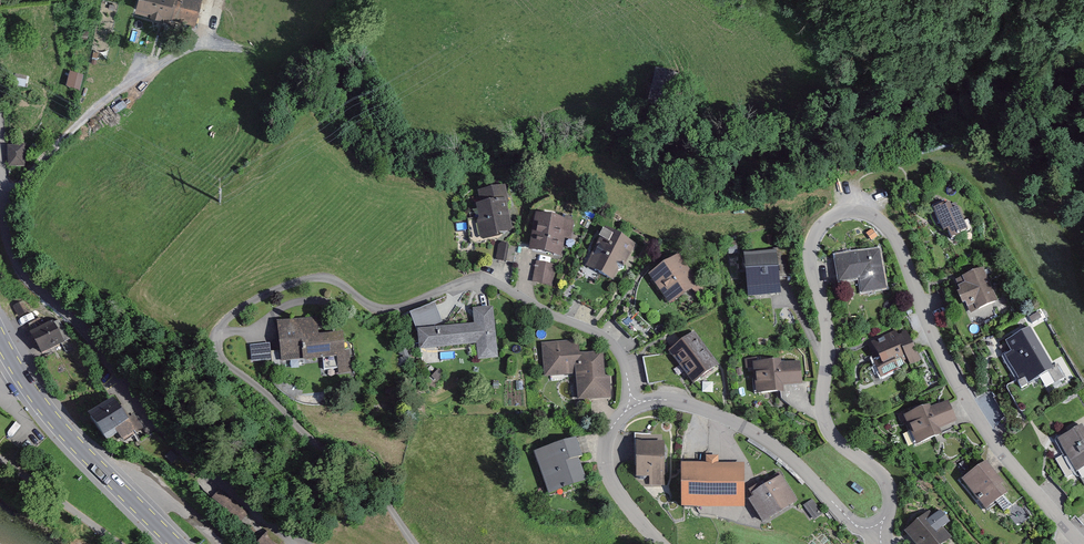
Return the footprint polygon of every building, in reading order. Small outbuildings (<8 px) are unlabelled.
[(142,12),(202,27),(209,0),(145,0),(142,12)] [(71,67),(68,83),(82,86),(86,70),(71,67)] [(27,145),(9,145),(10,167),(28,166),(27,145)] [(484,207),(504,203),(506,202),(503,189),(481,194),(484,207)] [(962,200),(935,211),(948,242),(974,230),(962,200)] [(506,211),(504,203),(484,207),(479,208),(485,235),(507,230),(503,212),(506,211)] [(570,218),(539,214),(536,250),(566,254),(570,218)] [(636,245),(609,231),(592,263),(619,277),(636,245)] [(513,246),(500,243),(497,260),(510,263),(513,246)] [(883,249),(841,259),(846,282),(857,280),(860,294),(892,287),(883,249)] [(772,250),(743,255),(750,295),(779,290),(772,250)] [(681,261),(654,279),(676,311),(703,292),(681,261)] [(553,265),(538,262),(533,283),(548,286),(553,265)] [(984,268),(962,278),(965,284),(958,287),(957,293),(962,303),(966,302),(971,314),(999,302),(984,268)] [(441,320),(435,304),(409,313),(416,330),(441,320)] [(473,324),(417,330),(419,350),(476,344),(477,360),(498,358),(493,308),(472,310),(473,324)] [(316,318),(277,322),(281,362),(322,358),(324,371),(347,369),(343,333),(318,335),(316,318)] [(53,327),(40,321),(30,329),(34,334),(29,336),(40,358),(62,347),(66,354),(73,350),(60,324),(53,327)] [(1032,327),(1005,342),(1011,352),(1004,356),(1023,388),(1056,369),(1032,327)] [(885,341),(874,347),(880,360),(874,363),(881,377),(907,363),(911,366),(921,360),(907,333),(899,337),(896,331),(883,338),(885,341)] [(698,333),(671,354),(699,390),(726,368),(698,333)] [(270,343),(253,345),(254,362),(271,360),(270,343)] [(578,345),(547,347),(549,376),(578,374),(580,402),(616,399),(612,351),(578,354),(578,345)] [(804,362),(750,365),(752,406),(806,403),(804,362)] [(152,434),(121,398),(95,419),(119,443),(130,435),(139,445),(152,434)] [(929,406),(904,417),(918,447),(944,435),(941,430),(958,422),(949,401),(930,409),(929,406)] [(1056,440),(1077,473),(1083,468),(1083,431),(1081,426),(1056,440)] [(1061,437),(1060,435),(1056,438),(1055,441),(1076,477),(1079,476),(1083,483),(1083,468),(1077,473),(1056,440),(1061,437)] [(668,438),(638,440),(641,478),(671,475),(668,438)] [(577,439),(538,454),(553,495),(593,480),(577,439)] [(34,441),(28,448),(33,452),(39,446),(34,441)] [(987,461),(962,481),(987,512),(997,504),(1004,512),(1012,506),(1004,495),(1008,492),(1004,482),(987,461)] [(743,462),(683,462),(682,508),(743,508),(743,462)] [(782,478),(754,497),(770,520),(798,501),(782,478)] [(252,520),(222,495),(217,500),(247,526),(252,520)] [(908,530),(918,543),(952,543),(960,538),(937,508),(908,530)]
